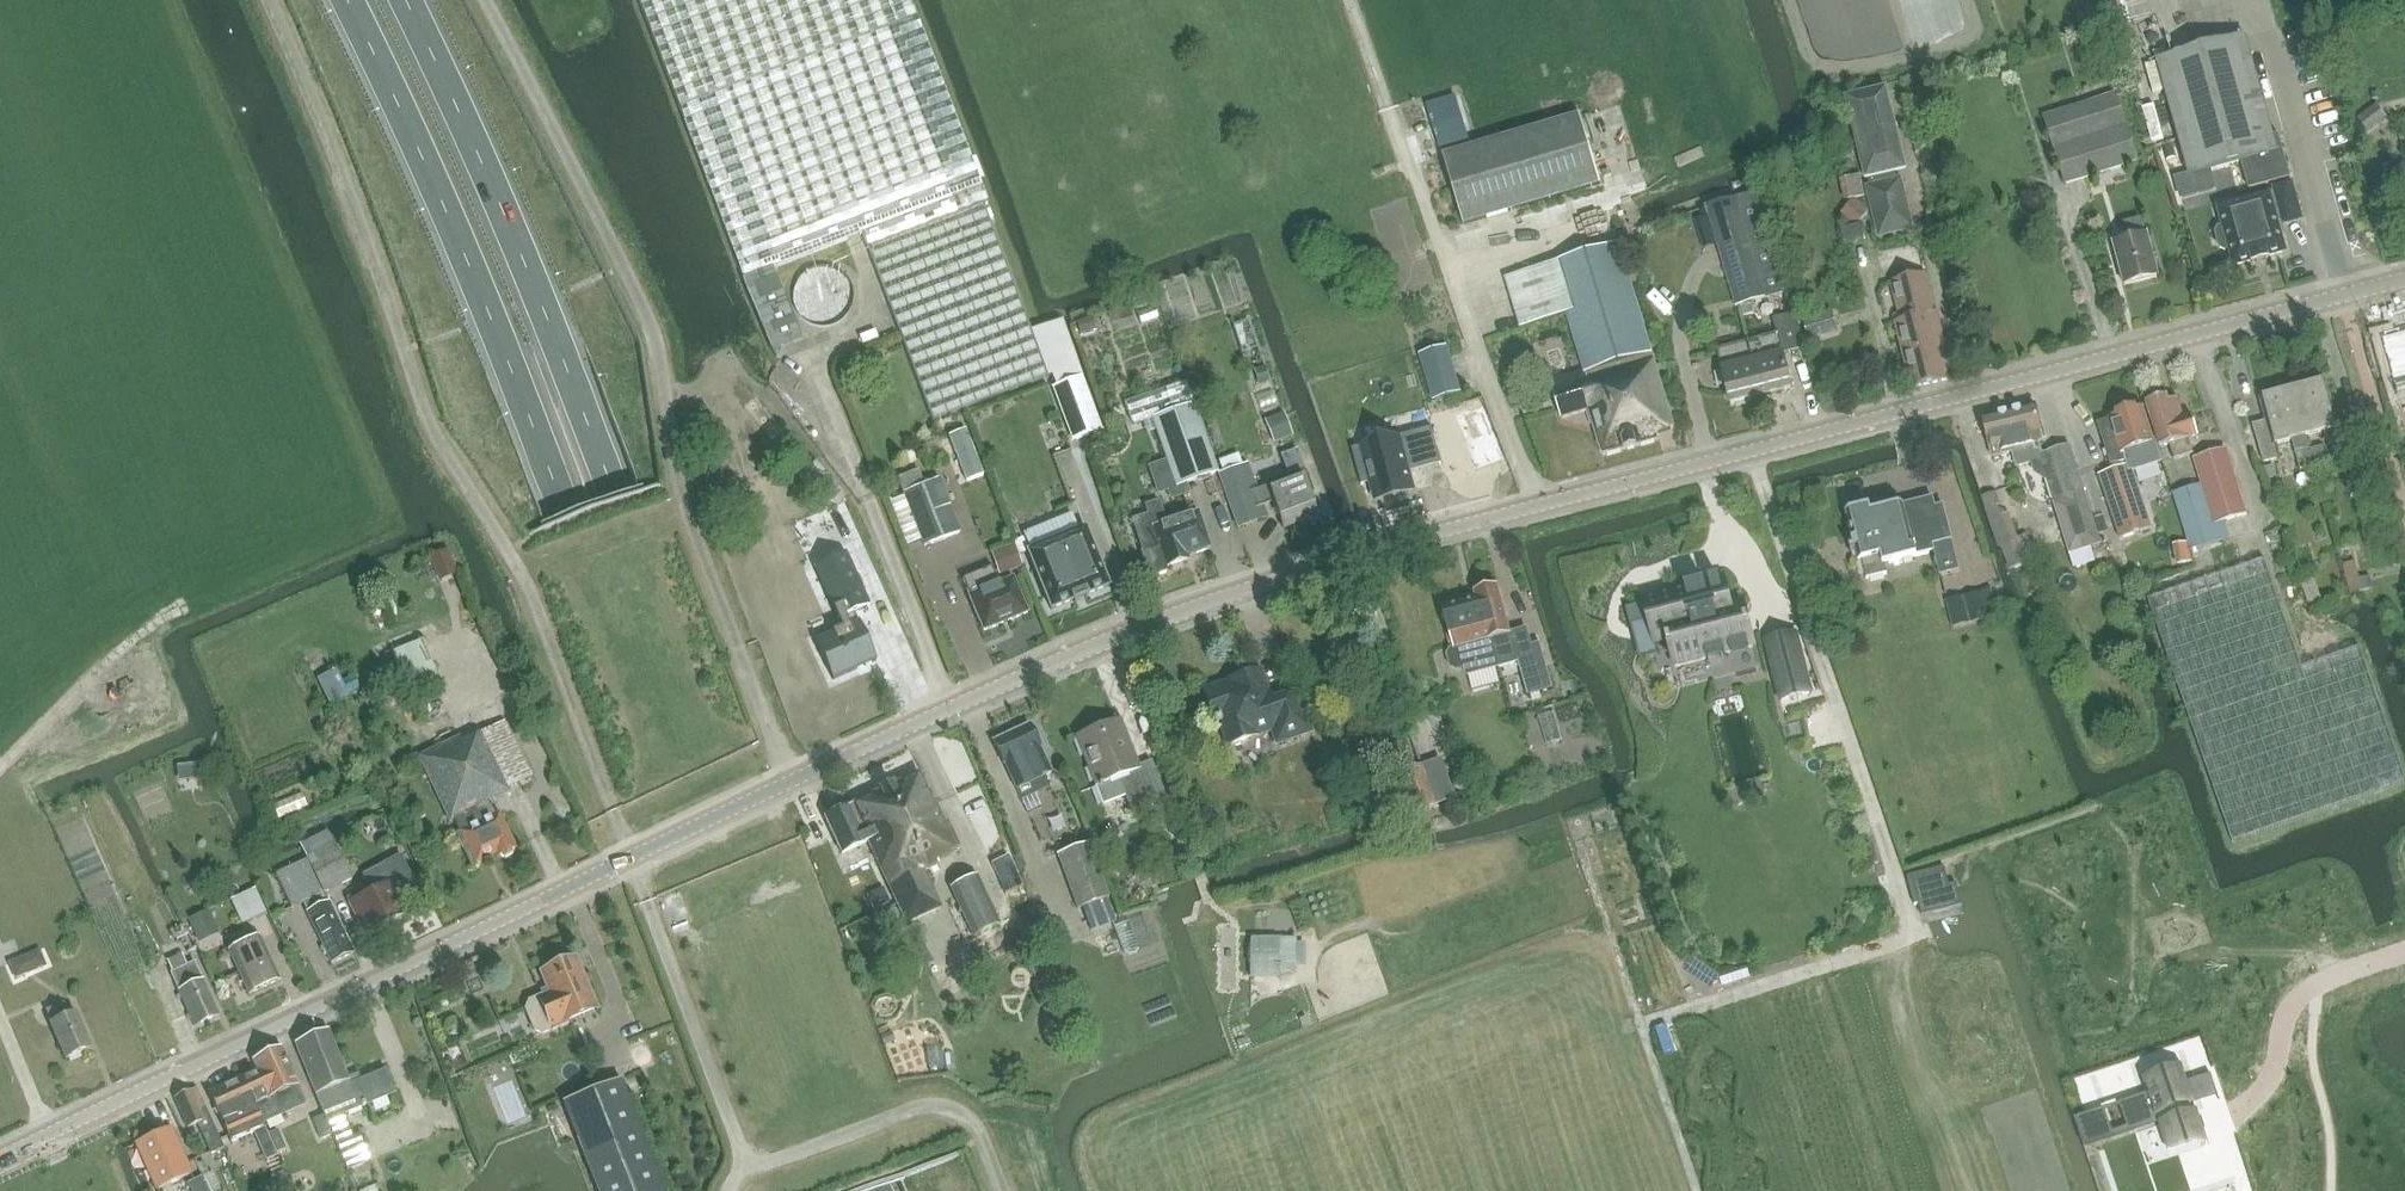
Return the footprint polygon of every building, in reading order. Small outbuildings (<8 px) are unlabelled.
[(679,108),(742,277),(743,280),(864,235),(869,249),(868,249),(932,422),(1047,379),(1029,331),(983,207),(987,205),(909,0),(638,0),(679,108)] [(2187,178),(2241,163),(2248,189),(2290,178),(2278,135),(2270,137),(2243,39),(2156,62),(2187,178)] [(1848,99),(1867,180),(1869,179),(1871,189),(1868,189),(1879,235),(1911,228),(1900,182),(1898,183),(1895,173),(1905,171),(1886,90),(1848,99)] [(2125,129),(2114,94),(2043,117),(2054,152),(2065,186),(2136,163),(2125,129)] [(1440,150),(1469,142),(1456,98),(1427,107),(1440,150)] [(2353,121),(2363,134),(2387,117),(2377,103),(2353,121)] [(1601,184),(1581,116),(1444,156),(1464,225),(1601,184)] [(2301,220),(2291,184),(2273,189),(2274,194),(2218,210),(2223,227),(2218,229),(2215,234),(2219,248),(2224,251),(2229,250),(2234,266),(2251,262),(2252,264),(2268,260),(2267,257),(2285,252),(2276,220),(2281,219),(2283,225),(2301,220)] [(1754,191),(1703,206),(1732,306),(1783,292),(1754,191)] [(2122,225),(2126,240),(2112,244),(2123,286),(2158,278),(2147,235),(2143,236),(2139,220),(2122,225)] [(1841,231),(1845,245),(1863,240),(1859,226),(1841,231)] [(1504,277),(1520,328),(1565,315),(1583,377),(1550,387),(1560,421),(1588,412),(1601,458),(1657,441),(1655,435),(1674,429),(1619,243),(1504,277)] [(847,304),(848,298),(847,292),(845,286),(842,281),(839,277),(835,273),(830,270),(824,268),(818,267),(811,267),(804,269),(799,272),(794,276),(791,280),(787,286),(785,293),(785,298),(785,304),(787,309),(789,314),(793,319),(798,324),(802,327),(809,329),(815,330),(822,329),(828,327),(833,325),(838,321),(841,317),(845,311),(847,304)] [(1953,379),(1953,378),(1937,313),(1934,313),(1924,274),(1890,283),(1899,322),(1893,324),(1909,390),(1953,379)] [(1774,335),(1746,341),(1760,396),(1789,389),(1780,351),(1800,347),(1791,312),(1770,318),(1774,335)] [(1837,333),(1831,313),(1803,321),(1811,346),(1820,343),(1819,339),(1837,333)] [(1247,320),(1232,325),(1242,353),(1257,348),(1247,320)] [(1058,321),(1029,331),(1047,379),(1051,389),(1079,378),(1058,321)] [(2398,334),(2397,331),(2382,335),(2383,338),(2380,339),(2395,394),(2404,391),(2404,332),(2398,334)] [(1730,403),(1760,396),(1746,341),(1717,348),(1730,403)] [(1444,347),(1419,355),(1433,401),(1458,394),(1444,347)] [(1079,378),(1051,389),(1070,441),(1099,431),(1079,378)] [(2312,382),(2292,387),(2305,437),(2338,428),(2325,382),(2312,385),(2312,382)] [(2292,440),(2305,437),(2292,387),(2273,392),(2274,396),(2261,399),(2267,421),(2253,425),(2263,463),(2277,459),(2273,445),(2292,440)] [(2191,415),(2184,417),(2178,399),(2169,402),(2167,397),(2146,403),(2160,448),(2169,445),(2174,460),(2193,454),(2189,439),(2198,436),(2191,415)] [(1193,404),(1152,419),(1156,430),(1166,461),(1175,487),(1179,486),(1186,483),(1217,472),(1193,404)] [(2034,405),(1983,418),(1992,454),(2012,449),(2017,467),(2030,463),(2033,472),(2045,480),(2055,478),(2047,453),(2041,455),(2038,442),(2043,441),(2034,405)] [(2110,420),(2097,424),(2111,466),(2126,461),(2127,465),(2099,475),(2120,540),(2134,535),(2152,529),(2132,471),(2160,462),(2153,441),(2142,407),(2136,409),(2136,407),(2116,413),(2116,416),(2110,418),(2110,420)] [(1274,443),(1292,436),(1283,413),(1265,420),(1274,443)] [(1352,449),(1361,485),(1363,485),(1362,481),(1370,479),(1371,483),(1376,501),(1413,491),(1408,473),(1407,470),(1439,462),(1439,465),(1441,464),(1431,428),(1430,428),(1430,431),(1354,451),(1354,448),(1352,449)] [(966,430),(949,437),(966,481),(983,475),(966,430)] [(2305,437),(2292,440),(2296,454),(2300,470),(2313,467),(2309,451),(2305,437)] [(2070,446),(2047,453),(2055,478),(2061,498),(2051,501),(2068,554),(2102,545),(2100,537),(2084,491),(2070,446)] [(2322,447),(2309,451),(2313,467),(2327,463),(2322,447)] [(2173,493),(2188,542),(2191,550),(2230,538),(2225,522),(2246,515),(2226,448),(2193,458),(2202,484),(2173,493)] [(1289,479),(1304,474),(1295,451),(1281,457),(1289,479)] [(1248,463),(1218,474),(1238,528),(1268,517),(1264,506),(1258,491),(1248,463)] [(1162,466),(1148,471),(1159,500),(1172,496),(1171,492),(1162,466)] [(897,478),(922,547),(959,533),(940,478),(923,484),(918,471),(897,478)] [(1267,488),(1258,491),(1264,506),(1273,503),(1283,529),(1315,517),(1307,496),(1312,494),(1304,474),(1267,488)] [(2036,476),(2007,486),(2018,521),(2047,511),(2036,476)] [(1938,576),(1959,571),(1951,541),(1952,540),(1943,506),(1935,508),(1932,499),(1903,506),(1916,557),(1932,553),(1938,576)] [(1164,567),(1186,560),(1185,557),(1208,549),(1196,514),(1165,524),(1157,502),(1144,506),(1147,515),(1131,521),(1141,552),(1138,553),(1145,574),(1148,573),(1149,577),(1165,572),(1164,567)] [(1916,557),(1903,506),(1903,505),(1871,513),(1870,507),(1846,513),(1853,540),(1849,541),(1854,558),(1857,557),(1859,562),(1862,562),(1866,579),(1887,574),(1885,565),(1916,557)] [(1032,563),(1050,609),(1073,600),(1074,603),(1087,598),(1086,595),(1108,586),(1085,528),(1027,552),(1028,553),(1032,563)] [(2003,546),(2009,566),(2025,561),(2019,540),(2003,546)] [(454,568),(447,551),(431,557),(438,574),(454,568)] [(852,614),(867,607),(843,554),(825,562),(845,606),(837,610),(845,627),(814,641),(832,681),(857,670),(856,667),(875,658),(858,621),(856,622),(852,614)] [(2150,599),(2233,843),(2404,784),(2358,649),(2301,668),(2265,560),(2150,599)] [(2355,562),(2343,564),(2349,591),(2370,587),(2368,576),(2359,578),(2355,562)] [(998,584),(996,577),(992,568),(962,580),(983,632),(1027,615),(1012,578),(998,584)] [(1723,579),(1643,599),(1654,640),(1667,637),(1668,641),(1667,641),(1668,647),(1670,647),(1674,665),(1726,652),(1728,651),(1734,674),(1760,667),(1754,645),(1743,602),(1730,606),(1723,579)] [(1478,593),(1475,594),(1476,599),(1477,599),(1482,617),(1479,618),(1484,635),(1490,634),(1496,653),(1493,654),(1495,661),(1496,661),(1498,668),(1527,660),(1519,632),(1511,634),(1498,588),(1494,589),(1491,586),(1480,589),(1478,593)] [(1980,593),(1964,597),(1970,623),(1987,619),(1980,593)] [(1964,597),(1947,601),(1953,627),(1970,623),(1964,597)] [(1472,600),(1444,608),(1456,649),(1452,650),(1447,656),(1449,664),(1458,670),(1465,669),(1467,676),(1498,668),(1496,661),(1495,661),(1493,654),(1496,653),(1490,634),(1484,635),(1479,618),(1482,617),(1477,599),(1476,599),(1472,600)] [(442,682),(425,640),(393,654),(410,696),(442,682)] [(1545,655),(1534,658),(1519,662),(1527,695),(1543,690),(1539,677),(1550,674),(1545,655)] [(1808,696),(1800,662),(1772,669),(1781,702),(1808,696)] [(1211,716),(1209,717),(1211,722),(1219,719),(1228,744),(1272,729),(1277,743),(1309,731),(1296,692),(1270,701),(1261,671),(1203,691),(1211,716)] [(1531,716),(1540,744),(1556,739),(1547,711),(1531,716)] [(461,741),(459,737),(417,758),(449,823),(453,821),(459,833),(453,836),(470,869),(494,857),(495,860),(500,857),(504,860),(511,856),(513,850),(516,849),(499,813),(495,815),(489,804),(510,794),(508,790),(532,778),(504,720),(461,741)] [(1120,720),(1076,737),(1096,787),(1102,804),(1124,795),(1131,812),(1166,798),(1151,761),(1138,766),(1134,768),(1123,741),(1127,740),(1120,720)] [(1029,727),(994,742),(1021,800),(1048,787),(1043,777),(1051,773),(1029,727)] [(1420,766),(1434,804),(1453,797),(1440,759),(1420,766)] [(201,779),(199,764),(184,766),(186,781),(201,779)] [(1420,766),(1395,776),(1409,814),(1434,804),(1420,766)] [(879,791),(880,792),(917,874),(923,871),(939,864),(937,861),(957,852),(935,803),(933,804),(919,773),(892,786),(892,785),(879,791)] [(839,807),(831,810),(830,815),(824,817),(842,854),(868,841),(906,923),(940,907),(923,871),(917,874),(880,792),(844,808),(839,807)] [(1058,854),(1078,909),(1083,907),(1106,898),(1111,897),(1090,842),(1058,854)] [(335,844),(308,858),(326,894),(354,880),(335,844)] [(274,874),(290,909),(321,895),(305,860),(274,874)] [(384,865),(361,876),(368,892),(348,902),(365,936),(409,914),(384,865)] [(1962,906),(1956,885),(1956,884),(1949,886),(1944,867),(1907,877),(1914,905),(1918,904),(1921,916),(1962,906)] [(951,889),(973,936),(999,924),(977,877),(951,889)] [(228,897),(239,922),(264,911),(253,886),(228,897)] [(1106,898),(1083,907),(1091,931),(1115,922),(1106,898)] [(305,914),(330,965),(354,953),(329,902),(305,914)] [(186,919),(194,937),(206,932),(197,913),(186,919)] [(1129,922),(1113,927),(1123,954),(1138,949),(1129,922)] [(1248,936),(1249,981),(1294,980),(1293,935),(1248,936)] [(227,953),(247,994),(277,980),(257,939),(227,953)] [(168,974),(193,1028),(218,1017),(194,963),(186,967),(181,956),(167,962),(172,972),(168,974)] [(528,1001),(524,1011),(531,1029),(543,1034),(568,1024),(563,1012),(593,999),(576,958),(572,959),(571,958),(562,958),(556,964),(557,966),(540,973),(549,992),(537,997),(528,1001)] [(48,1025),(64,1062),(91,1050),(75,1013),(68,1016),(63,1004),(46,1012),(51,1024),(48,1025)] [(328,1031),(296,1045),(314,1089),(319,1102),(327,1121),(394,1093),(385,1071),(360,1081),(358,1076),(348,1080),(328,1031)] [(263,1125),(306,1106),(297,1086),(297,1085),(281,1049),(253,1061),(257,1070),(243,1076),(255,1104),(254,1105),(263,1125)] [(2148,1093),(2122,1102),(2130,1126),(2156,1117),(2167,1148),(2204,1135),(2180,1065),(2143,1078),(2148,1093)] [(208,1093),(230,1143),(253,1133),(264,1128),(263,1125),(254,1105),(255,1104),(243,1076),(208,1093)] [(599,1190),(666,1190),(623,1080),(597,1091),(564,1104),(599,1190)] [(174,1098),(188,1128),(197,1124),(210,1154),(224,1148),(210,1118),(197,1088),(174,1098)] [(2097,1110),(2079,1116),(2082,1127),(2100,1121),(2097,1110)] [(347,1121),(329,1128),(346,1170),(371,1160),(361,1135),(354,1138),(347,1121)] [(136,1145),(156,1189),(191,1174),(171,1129),(136,1145)] [(266,1132),(255,1137),(265,1161),(277,1156),(266,1132)] [(202,1177),(206,1186),(208,1185),(211,1190),(221,1190),(213,1172),(202,1177)] [(191,1190),(208,1190),(201,1177),(187,1183),(191,1190)] [(2213,1190),(2240,1190),(2237,1183),(2213,1190)]
